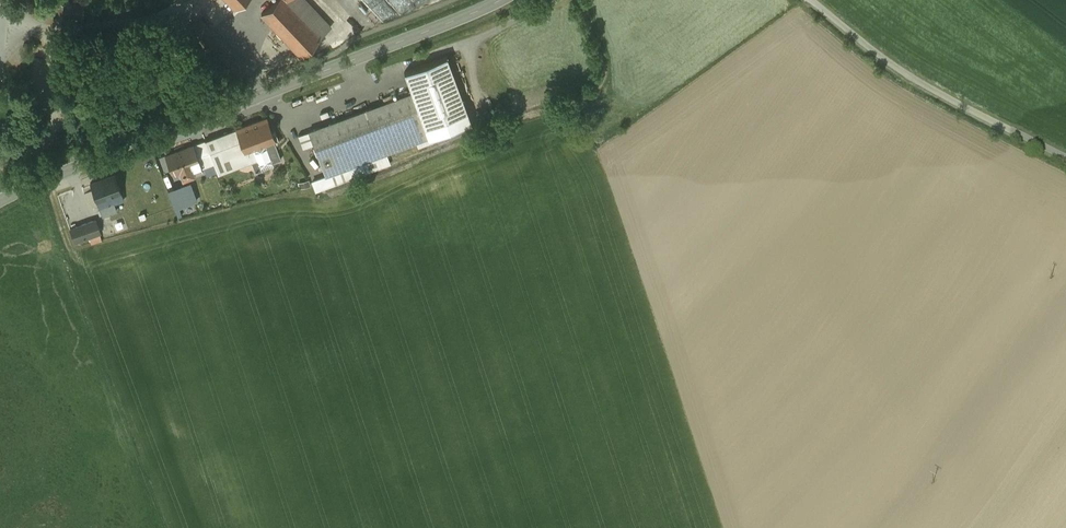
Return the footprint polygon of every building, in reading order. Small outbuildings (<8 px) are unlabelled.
[(235,8),(244,0),(228,0),(235,8)] [(262,13),(301,55),(332,26),(307,0),(275,0),(262,13)] [(412,93),(426,128),(468,113),(447,57),(405,72),(412,93)] [(325,176),(312,180),(316,191),(361,174),(361,173),(366,171),(366,172),(391,163),(387,154),(429,138),(426,128),(412,93),(299,135),(303,148),(313,144),(325,176)] [(218,174),(252,161),(256,172),(270,167),(269,164),(281,159),(274,141),(278,139),(275,130),(271,131),(266,118),(237,129),(206,141),(210,152),(218,174)] [(206,141),(194,145),(198,157),(210,152),(206,141)] [(194,145),(166,155),(172,172),(179,169),(183,178),(203,171),(198,157),(194,145)] [(115,174),(91,183),(100,208),(124,199),(115,174)] [(184,179),(166,186),(171,198),(176,196),(176,197),(198,189),(195,181),(186,184),(184,179)] [(96,219),(70,229),(75,241),(101,232),(96,219)]
